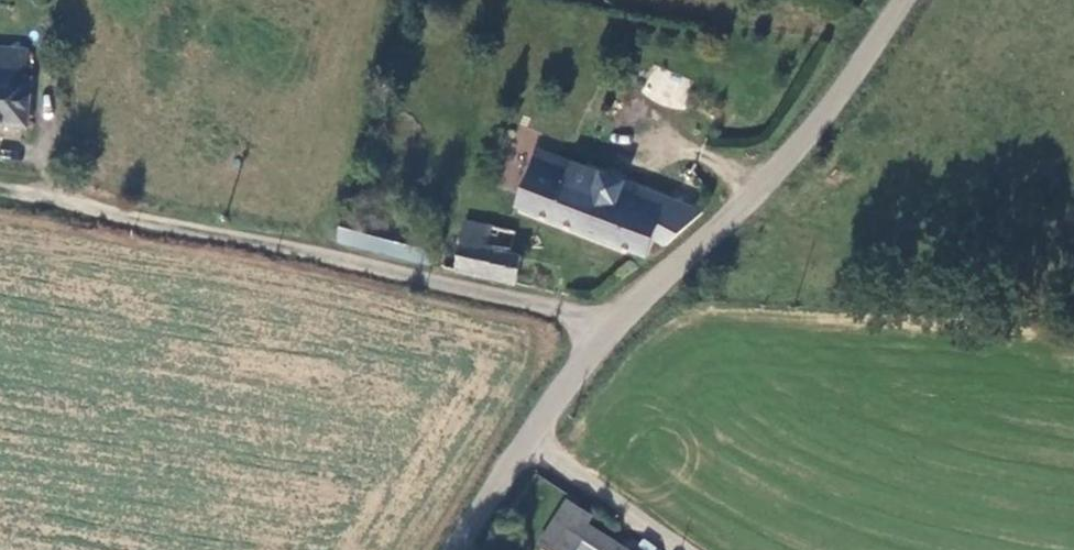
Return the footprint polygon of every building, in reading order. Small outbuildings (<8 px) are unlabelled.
[(31,67),(32,52),(0,49),(0,125),(26,127),(31,67)] [(641,96),(683,110),(693,79),(651,66),(641,96)] [(667,246),(703,214),(535,158),(516,214),(647,259),(653,242),(667,246)] [(342,219),(336,243),(363,248),(417,260),(431,263),(436,241),(342,219)] [(448,266),(519,284),(524,253),(513,251),(517,233),(471,224),(465,253),(453,250),(448,266)] [(513,251),(524,253),(528,236),(517,233),(513,251)] [(590,528),(590,517),(571,504),(543,548),(546,549),(568,549),(570,548),(573,549),(623,549),(590,528)]
